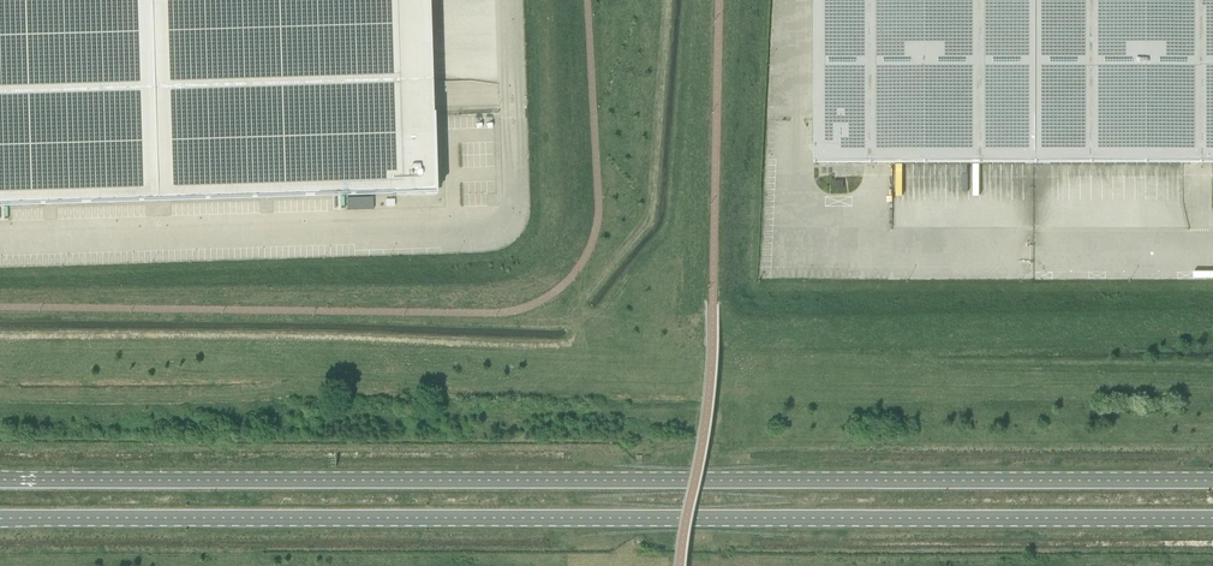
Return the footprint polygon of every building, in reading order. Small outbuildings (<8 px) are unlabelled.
[(436,193),(430,0),(0,0),(0,207),(436,193)] [(863,162),(863,164),(1212,164),(1212,162),(1212,0),(816,0),(816,151),(819,151),(819,162),(863,162)]
